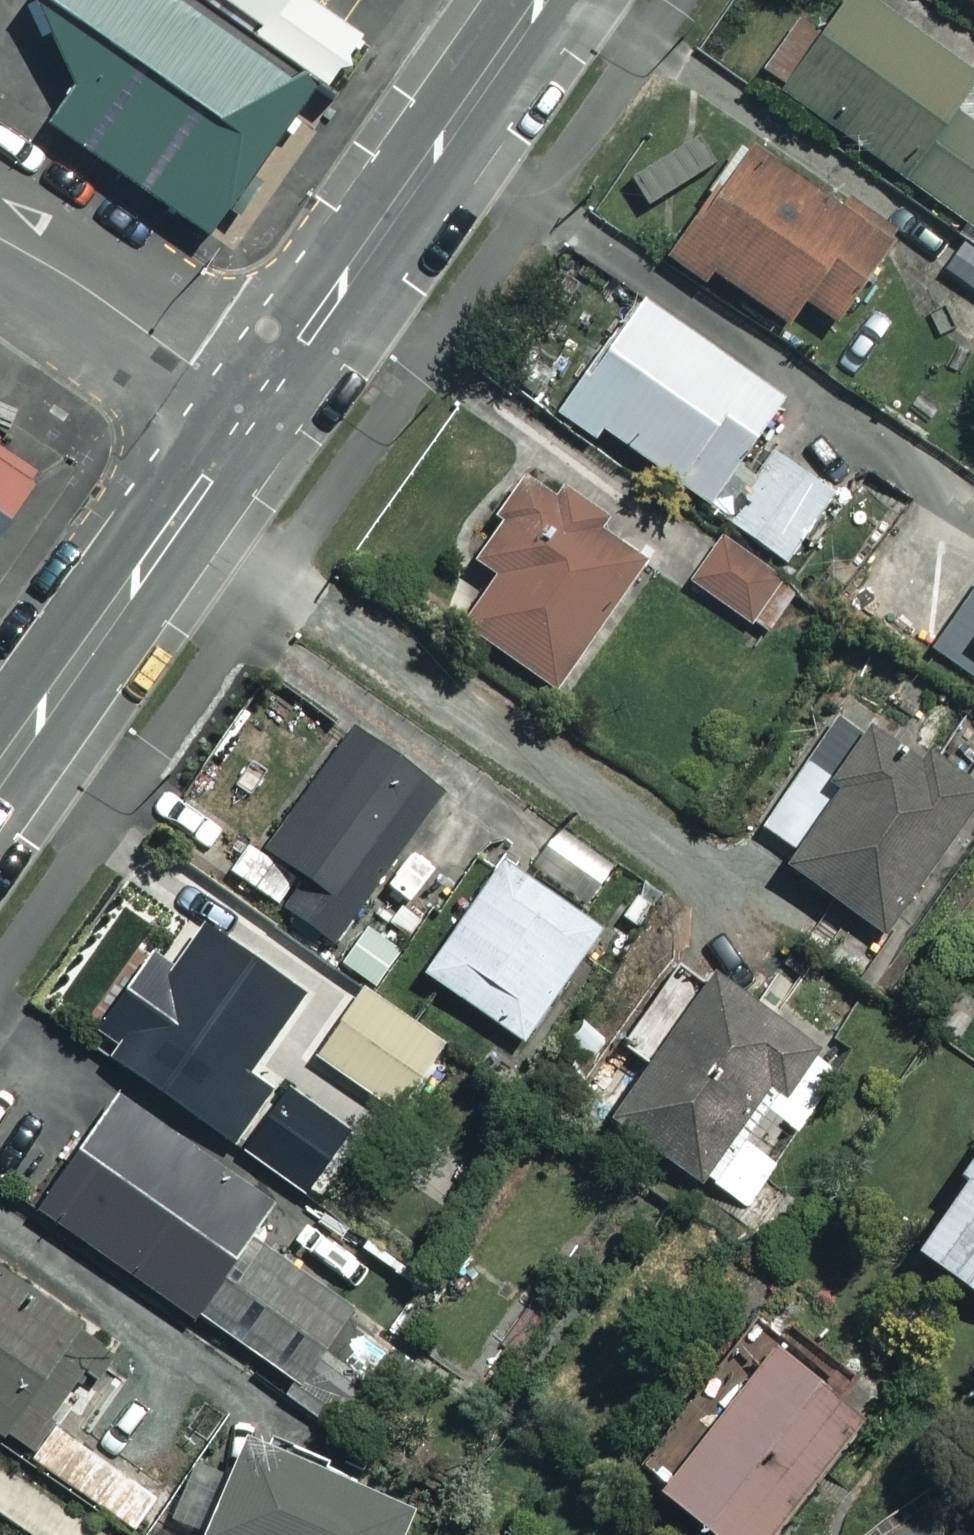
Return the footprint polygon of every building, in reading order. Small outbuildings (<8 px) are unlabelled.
[(27,126),(208,251),(317,94),(239,41),(181,0),(38,0),(90,36),(27,126)] [(239,41),(268,0),(181,0),(239,41)] [(973,243),(973,127),(950,109),(973,77),(869,0),(841,0),(779,84),(965,222),(958,231),(973,243)] [(892,235),(747,142),(678,249),(788,319),(802,297),(838,320),(892,235)] [(781,396),(638,293),(555,408),(593,435),(601,425),(705,500),(781,396)] [(28,454),(0,435),(0,496),(28,454)] [(834,493),(774,450),(725,520),(785,562),(834,493)] [(640,555),(530,478),(475,556),(496,571),(460,622),(550,685),(640,555)] [(781,577),(724,536),(690,583),(747,624),(781,577)] [(929,662),(973,691),(973,592),(929,662)] [(861,718),(825,772),(837,780),(781,862),(884,933),(973,802),(973,795),(861,718)] [(438,788),(352,727),(267,847),(303,872),(280,904),(330,940),(438,788)] [(602,929),(500,858),(421,969),(523,1041),(602,929)] [(250,1067),(302,987),(203,923),(175,966),(151,950),(90,1044),(235,1138),(272,1081),(250,1067)] [(621,1038),(648,1056),(607,1114),(743,1209),(776,1163),(733,1133),(762,1092),(800,1120),(840,1063),(682,951),(621,1038)] [(445,1045),(359,990),(316,1057),(402,1112),(445,1045)] [(37,1204),(288,1375),(276,1392),(337,1434),(365,1393),(345,1379),(381,1326),(244,1233),(267,1199),(112,1093),(37,1204)] [(285,1095),(251,1148),(309,1186),(343,1133),(285,1095)] [(465,1205),(359,1136),(315,1203),(421,1272),(465,1205)] [(907,1244),(973,1289),(973,1145),(907,1244)] [(31,1450),(106,1339),(0,1266),(0,1429),(31,1450)] [(746,1319),(627,1461),(715,1534),(774,1534),(868,1422),(746,1319)] [(54,1423),(32,1457),(133,1525),(156,1492),(54,1423)] [(238,1430),(192,1532),(197,1534),(399,1534),(411,1508),(238,1430)]
